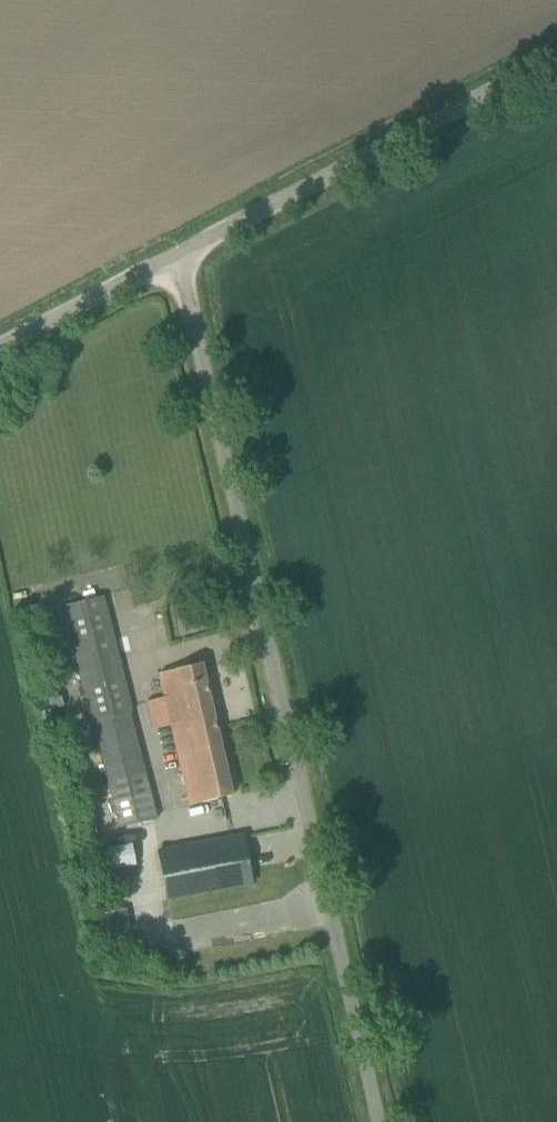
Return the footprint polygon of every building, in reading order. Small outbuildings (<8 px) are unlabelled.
[(103,597),(64,608),(120,827),(155,818),(146,777),(143,777),(128,714),(135,713),(103,597)] [(190,804),(232,795),(202,662),(159,673),(190,804)] [(160,853),(172,903),(253,884),(241,834),(160,853)] [(103,875),(87,878),(90,893),(105,890),(103,875)]
